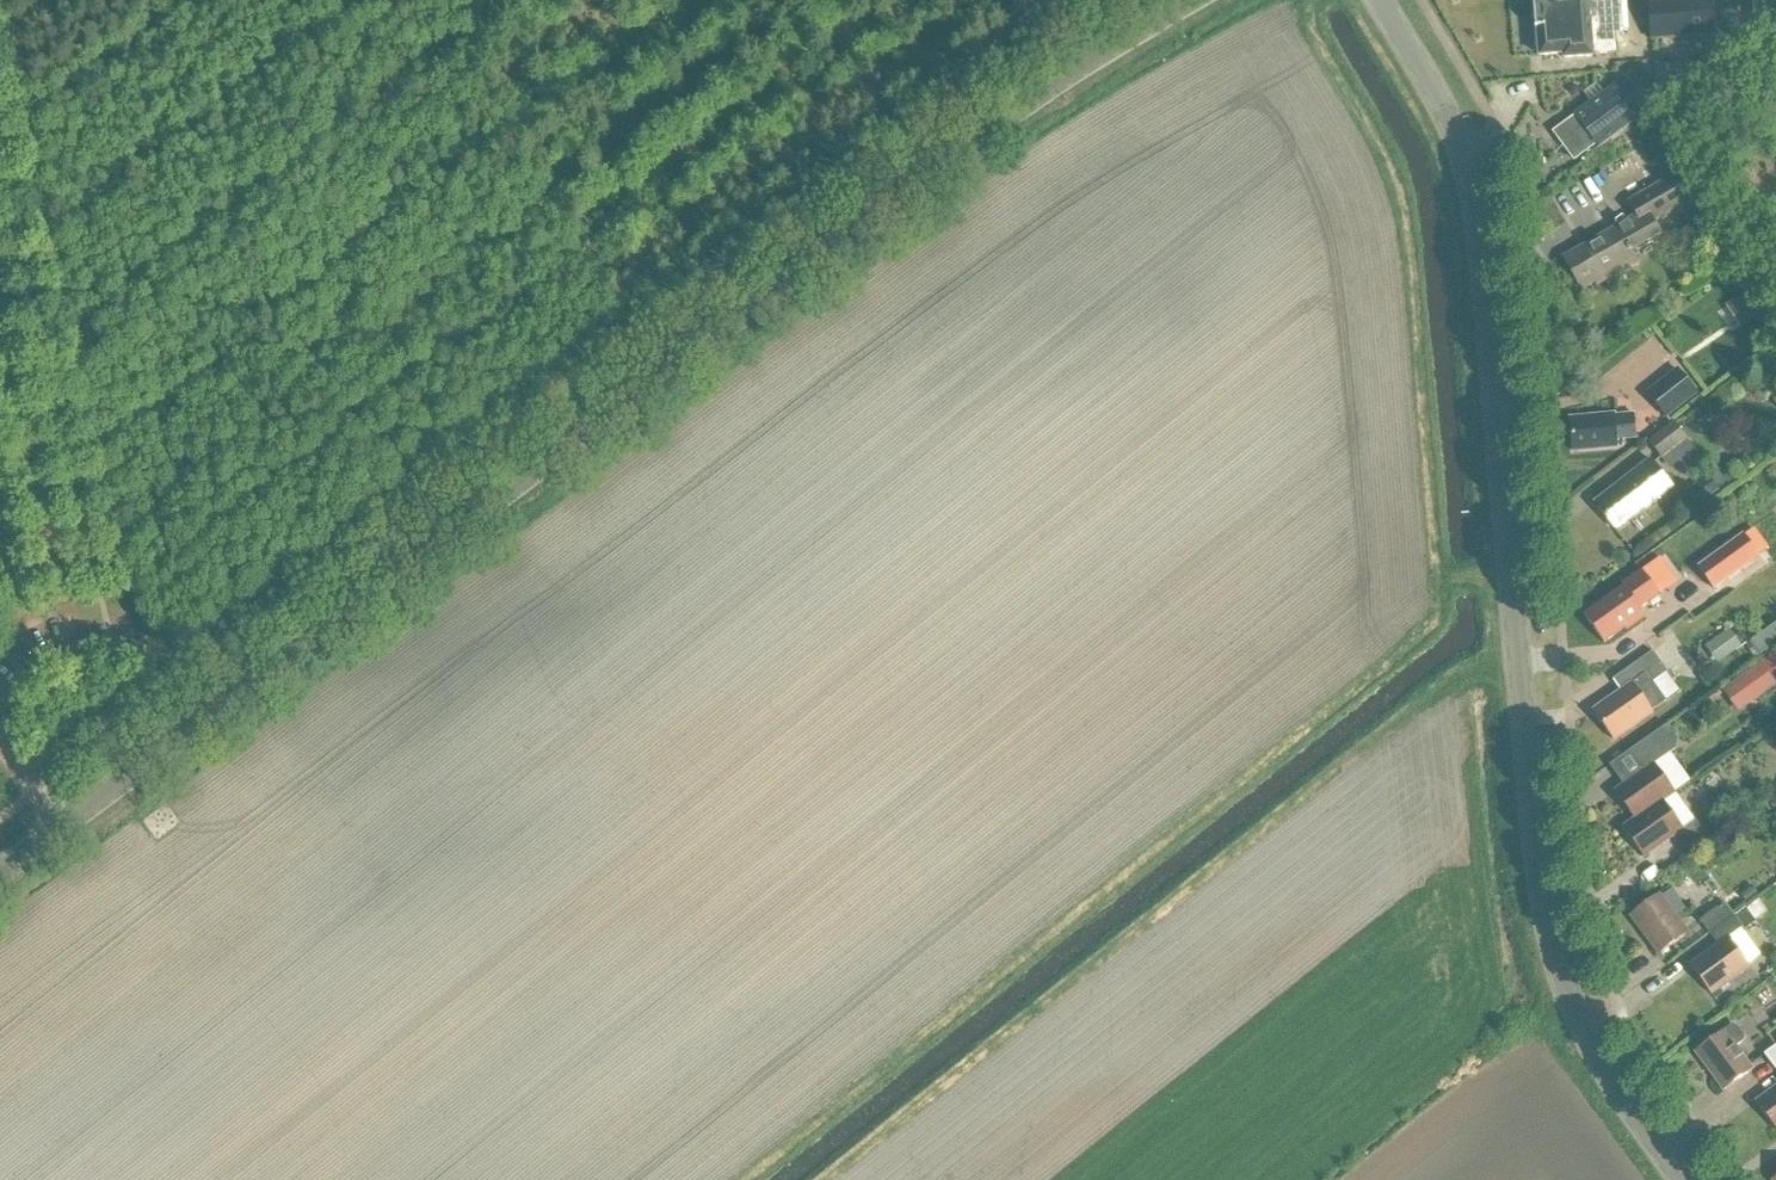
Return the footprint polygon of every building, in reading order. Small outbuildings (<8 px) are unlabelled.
[(1533,0),(1535,29),(1537,29),(1539,56),(1563,53),(1564,58),(1593,56),(1593,54),(1616,53),(1614,30),(1623,29),(1620,0),(1535,0),(1533,0)] [(1648,1),(1651,42),(1713,37),(1710,0),(1661,0),(1648,1)] [(1595,146),(1599,150),(1664,102),(1639,68),(1603,94),(1591,103),(1573,116),(1575,118),(1553,134),(1573,162),(1595,146)] [(1630,253),(1651,241),(1661,236),(1653,223),(1686,204),(1670,178),(1627,203),(1635,216),(1563,258),(1582,291),(1597,282),(1599,287),(1637,265),(1630,253)] [(1654,404),(1667,421),(1687,405),(1698,396),(1678,369),(1646,394),(1654,404)] [(1615,416),(1570,420),(1573,453),(1618,449),(1618,448),(1622,447),(1622,440),(1636,439),(1634,416),(1615,417),(1615,416)] [(1662,461),(1688,441),(1673,423),(1648,443),(1662,461)] [(1588,505),(1644,461),(1635,449),(1578,492),(1588,505)] [(1672,488),(1650,459),(1594,503),(1617,532),(1672,488)] [(1727,485),(1717,472),(1687,494),(1697,508),(1727,485)] [(1743,535),(1697,568),(1713,590),(1759,557),(1743,535)] [(1584,616),(1604,643),(1626,628),(1627,630),(1647,616),(1641,608),(1659,595),(1642,571),(1622,586),(1624,588),(1584,616)] [(1753,644),(1762,658),(1775,648),(1775,628),(1753,644)] [(1730,631),(1713,643),(1725,660),(1742,648),(1730,631)] [(1653,682),(1667,672),(1653,651),(1614,678),(1622,689),(1592,709),(1612,739),(1653,712),(1652,711),(1666,701),(1653,682)] [(1722,691),(1737,713),(1775,688),(1775,682),(1763,663),(1722,691)] [(1644,770),(1614,790),(1634,818),(1622,826),(1625,829),(1664,802),(1676,794),(1655,763),(1667,755),(1659,743),(1636,758),(1644,770)] [(1683,830),(1664,802),(1625,829),(1644,857),(1670,839),(1677,849),(1704,830),(1696,820),(1683,830)] [(1688,934),(1660,895),(1631,916),(1659,955),(1688,934)] [(1702,920),(1712,933),(1734,917),(1724,904),(1702,920)] [(1745,931),(1756,923),(1745,909),(1735,917),(1745,931)] [(1742,928),(1734,917),(1712,933),(1719,943),(1690,964),(1711,994),(1751,965),(1730,936),(1742,928)] [(1726,1029),(1695,1052),(1724,1091),(1754,1068),(1738,1046),(1743,1042),(1742,1037),(1735,1028),(1731,1029),(1727,1031),(1726,1029)] [(1764,1056),(1775,1072),(1775,1047),(1764,1056)] [(1754,1101),(1775,1130),(1775,1085),(1754,1101)]
